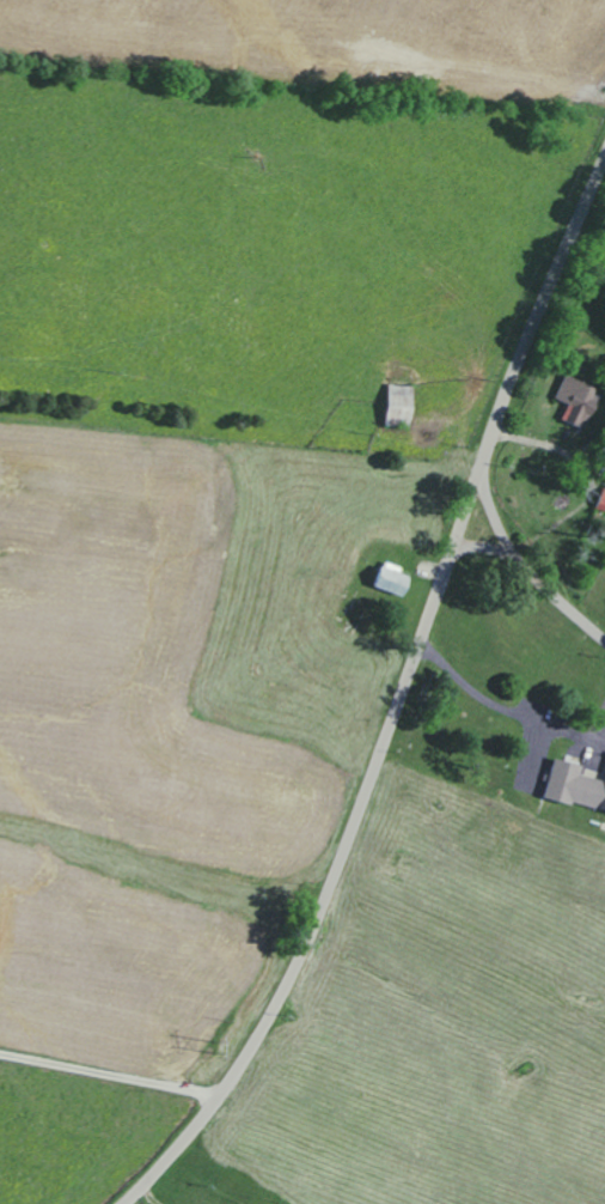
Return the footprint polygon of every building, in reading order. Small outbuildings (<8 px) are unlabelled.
[(586,429),(600,390),(560,376),(552,398),(565,403),(559,420),(586,429)] [(408,385),(381,384),(380,425),(407,426),(408,385)] [(596,492),(593,508),(604,511),(604,494),(596,492)] [(367,584),(401,597),(409,575),(390,569),(375,563),(367,584)] [(541,796),(604,811),(604,771),(603,780),(577,774),(580,765),(550,758),(541,796)]
